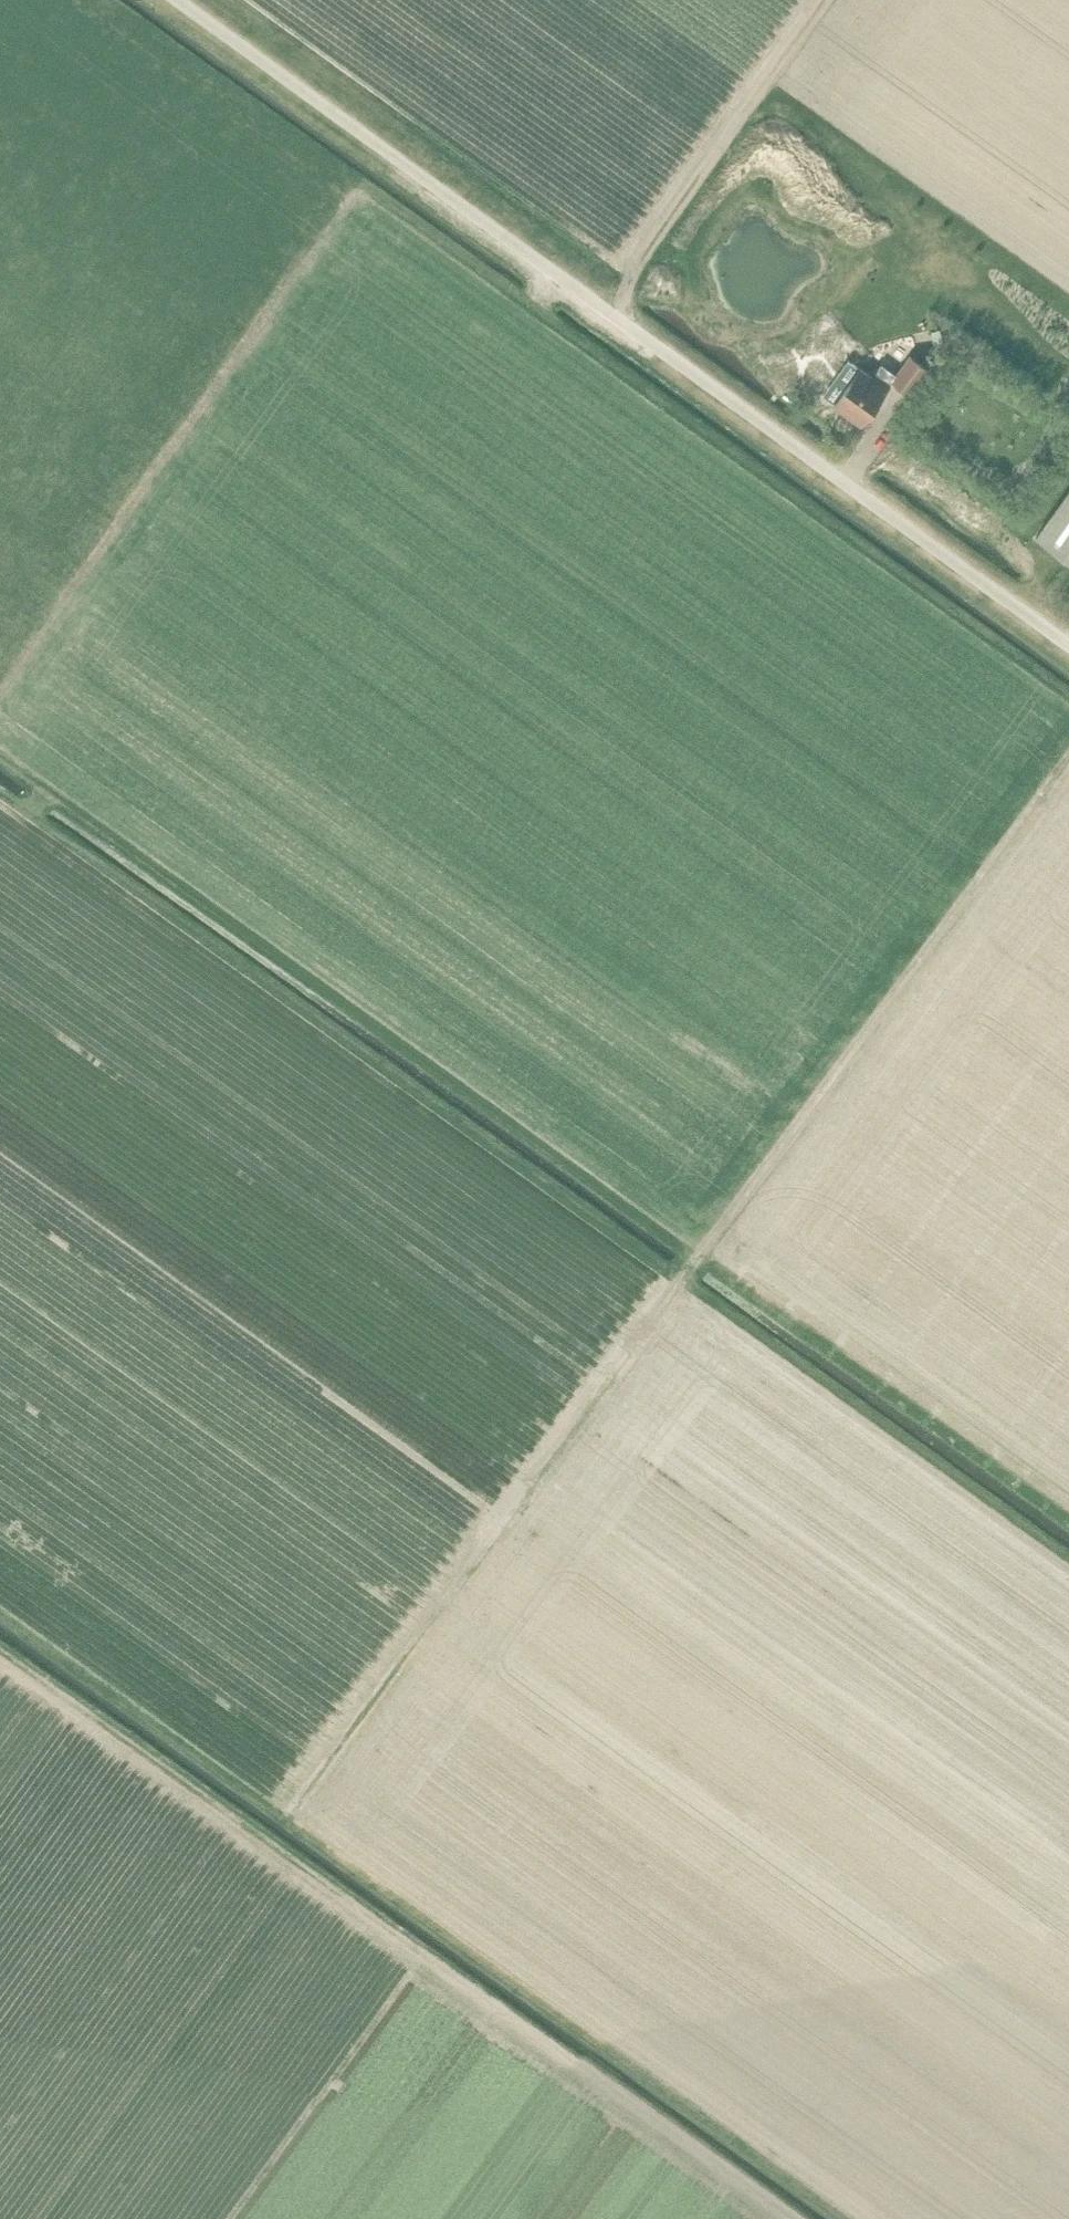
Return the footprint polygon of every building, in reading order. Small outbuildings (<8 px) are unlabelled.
[(939,327),(932,329),(935,341),(942,339),(939,327)] [(859,367),(833,402),(861,423),(892,380),(909,393),(927,368),(909,355),(896,374),(880,363),(871,376),(859,367)] [(944,386),(938,394),(947,400),(953,392),(944,386)] [(1037,535),(1068,557),(1068,488),(1037,535)]
